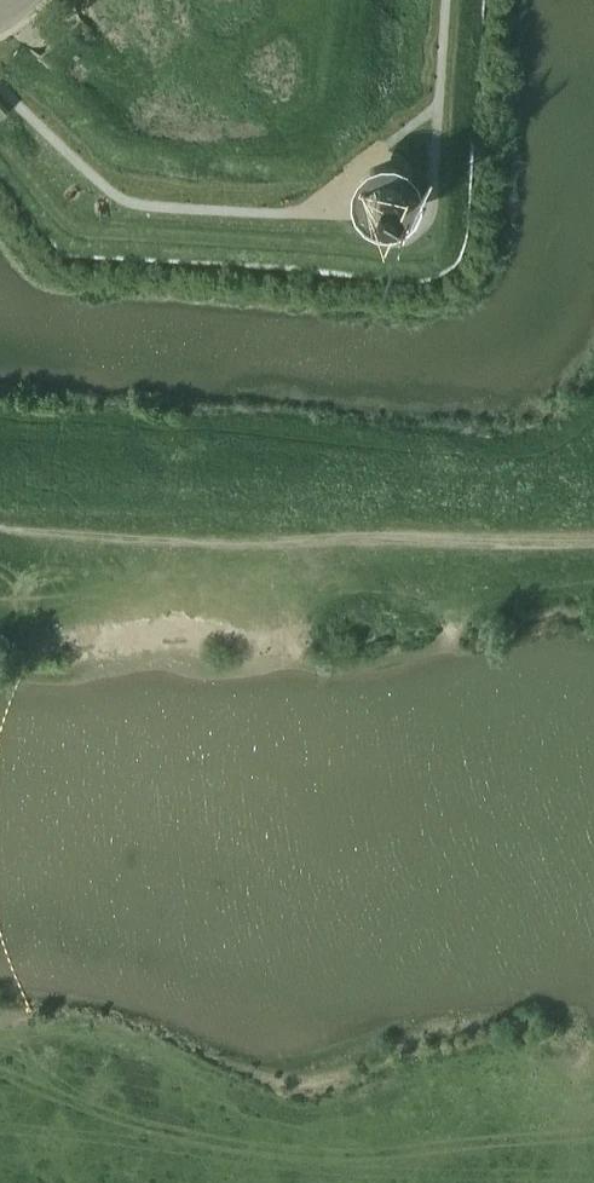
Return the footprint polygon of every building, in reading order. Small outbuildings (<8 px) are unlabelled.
[(405,202),(406,199),(407,197),(408,194),(408,191),(408,188),(408,185),(407,182),(406,180),(405,177),(403,175),(401,172),(399,171),(397,169),(394,168),(391,167),(389,166),(386,166),(383,166),(380,166),(377,167),(374,168),(372,169),(369,171),(367,173),(365,175),(364,178),(362,180),(361,184),(360,187),(360,190),(360,193),(360,195),(361,198),(362,201),(364,204),(365,206),(367,208),(370,210),(372,212),(375,213),(378,214),(380,214),(383,215),(386,215),(389,214),(392,213),(395,212),(397,211),(400,209),(402,207),(404,205),(405,202)]
